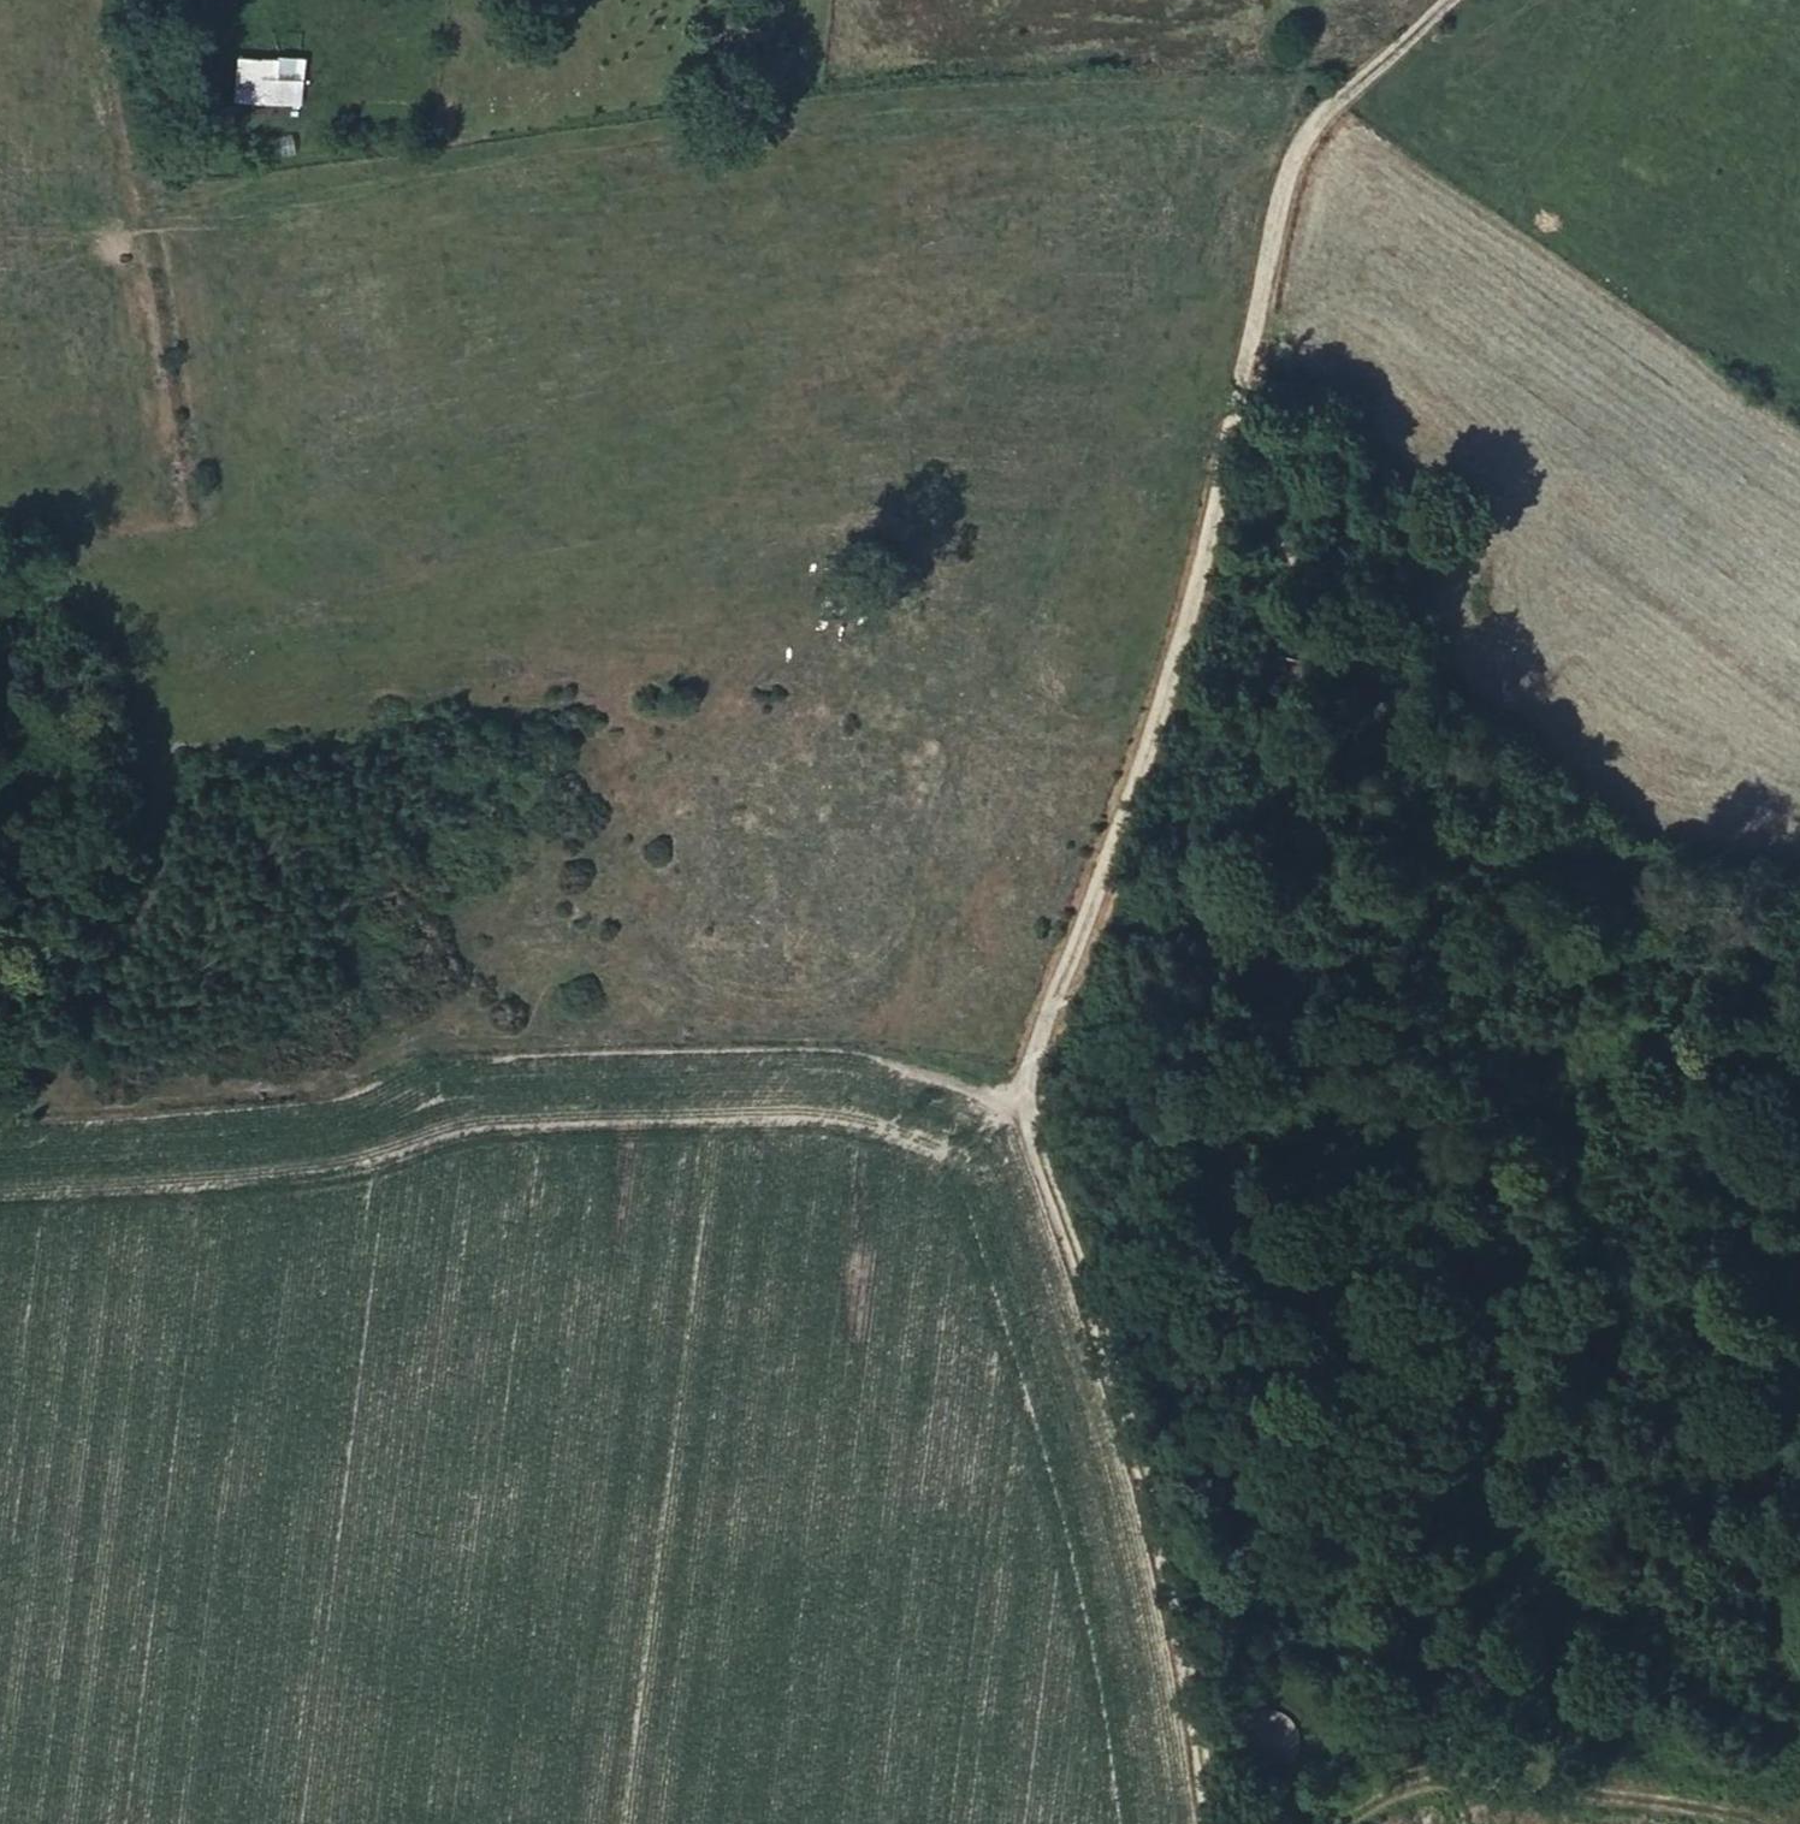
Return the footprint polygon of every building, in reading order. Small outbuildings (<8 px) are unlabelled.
[(235,78),(234,104),(301,107),(303,59),(278,58),(277,80),(235,78)]
